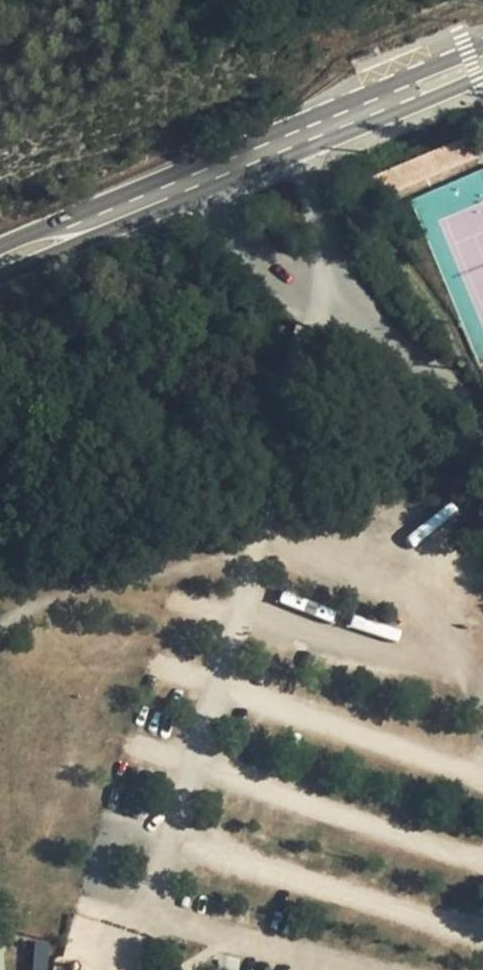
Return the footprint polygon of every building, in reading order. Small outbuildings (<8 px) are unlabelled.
[(355,615),(351,626),(397,639),(400,629),(355,615)] [(18,969),(48,969),(49,942),(19,941),(18,969)]
